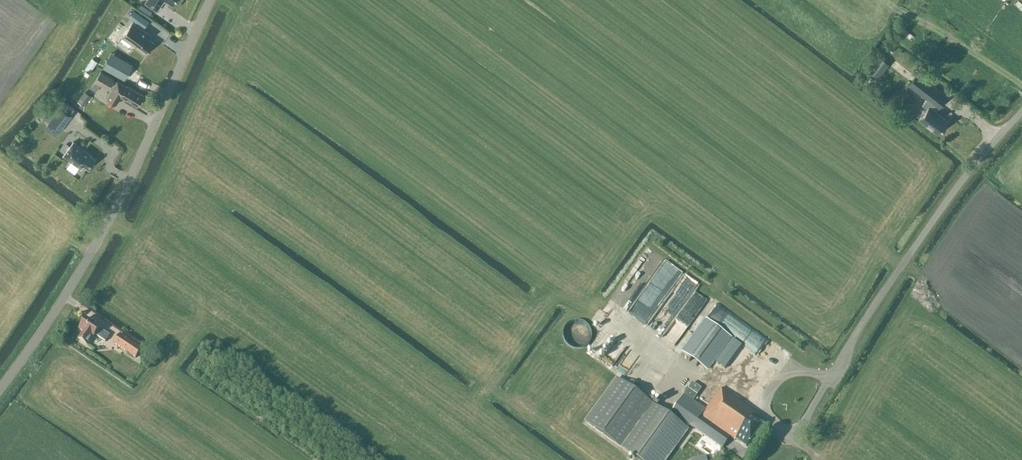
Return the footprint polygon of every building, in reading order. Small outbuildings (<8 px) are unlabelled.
[(124,2),(120,0),(113,0),(106,12),(115,17),(124,2)] [(146,3),(157,10),(163,1),(167,0),(172,4),(175,0),(147,0),(146,3)] [(134,10),(129,17),(134,20),(139,14),(134,10)] [(148,34),(133,23),(122,37),(138,48),(140,46),(148,51),(153,43),(146,37),(148,34)] [(115,53),(121,40),(114,36),(108,50),(115,53)] [(132,65),(111,53),(104,67),(124,78),(132,65)] [(114,79),(101,71),(90,88),(96,91),(100,84),(108,89),(114,79)] [(127,86),(117,81),(107,99),(116,104),(121,96),(138,105),(144,96),(127,86)] [(947,97),(930,83),(921,95),(927,99),(922,105),(927,109),(919,119),(938,134),(948,121),(934,111),(937,107),(938,108),(947,97)] [(91,96),(85,91),(77,101),(84,106),(91,96)] [(59,107),(52,102),(41,116),(49,122),(48,123),(48,124),(45,129),(55,136),(59,132),(60,132),(72,115),(59,106),(59,107)] [(74,113),(72,118),(82,123),(84,118),(74,113)] [(91,154),(73,142),(63,155),(81,168),(83,165),(88,168),(95,159),(90,155),(91,154)] [(647,260),(655,266),(661,258),(647,247),(629,269),(635,274),(647,260)] [(682,270),(659,305),(665,309),(662,314),(667,318),(685,292),(688,294),(698,280),(682,270)] [(633,283),(639,287),(647,275),(641,271),(633,283)] [(630,294),(624,302),(621,299),(615,306),(623,312),(634,297),(630,294)] [(83,332),(79,339),(87,345),(92,338),(93,339),(95,335),(105,341),(109,335),(100,328),(87,318),(79,329),(83,332)] [(731,337),(728,335),(706,319),(683,352),(707,369),(731,337)] [(768,338),(743,320),(733,333),(758,352),(768,338)] [(142,347),(120,333),(113,344),(135,358),(142,347)] [(732,344),(722,358),(752,379),(762,364),(732,344)] [(729,372),(733,367),(717,357),(714,362),(729,372)] [(689,429),(687,428),(689,424),(672,412),(669,416),(616,377),(584,421),(637,459),(667,459),(689,429)] [(706,410),(693,401),(702,388),(693,382),(672,412),(689,424),(723,448),(731,437),(735,440),(736,439),(746,447),(760,427),(750,419),(755,412),(721,388),(706,410)] [(725,448),(732,452),(736,446),(729,442),(725,448)]
